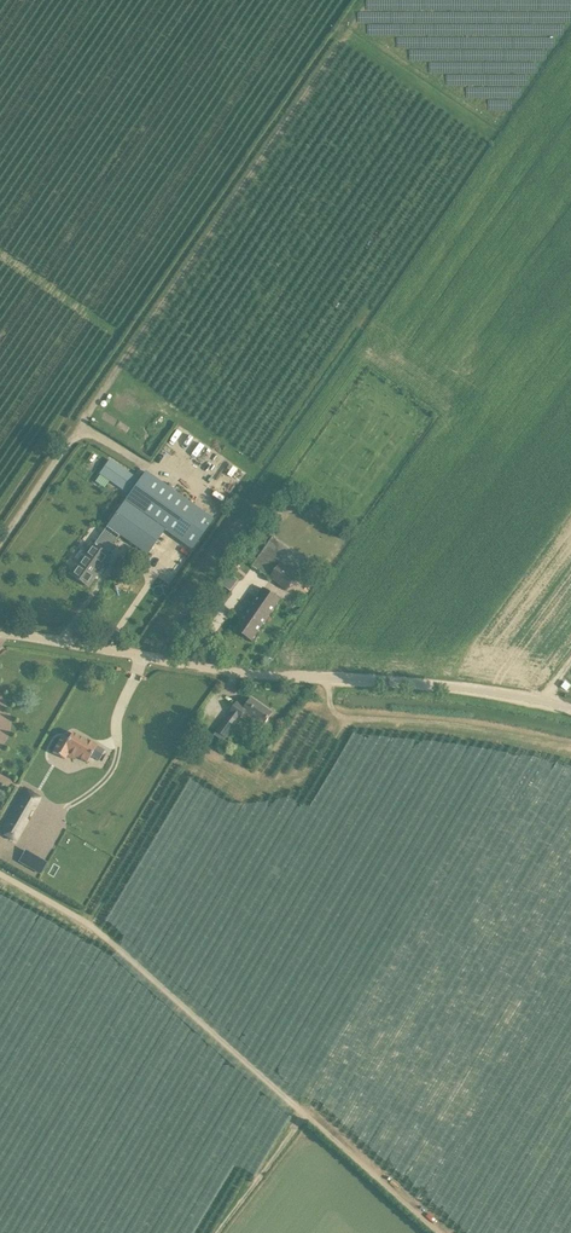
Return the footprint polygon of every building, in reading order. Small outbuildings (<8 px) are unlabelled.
[(100,474),(95,481),(105,488),(110,481),(129,495),(139,480),(110,460),(100,474)] [(79,549),(84,553),(69,574),(87,587),(110,556),(107,554),(120,535),(147,555),(164,530),(192,549),(213,519),(146,471),(94,545),(91,543),(90,545),(85,542),(79,549)] [(308,561),(273,536),(252,566),(287,591),(308,561)] [(280,600),(263,589),(235,629),(252,640),(280,600)] [(570,687),(570,686),(566,682),(562,688),(567,692),(570,687)] [(258,732),(260,730),(265,723),(273,712),(251,698),(244,708),(238,704),(239,702),(238,701),(230,713),(215,736),(225,742),(240,720),(258,732)] [(62,736),(53,753),(65,760),(67,756),(75,760),(77,757),(87,763),(91,756),(99,761),(104,751),(96,746),(97,745),(86,739),(85,741),(72,733),(68,740),(62,736)] [(32,805),(21,799),(1,833),(15,841),(27,820),(24,819),(32,805)]
